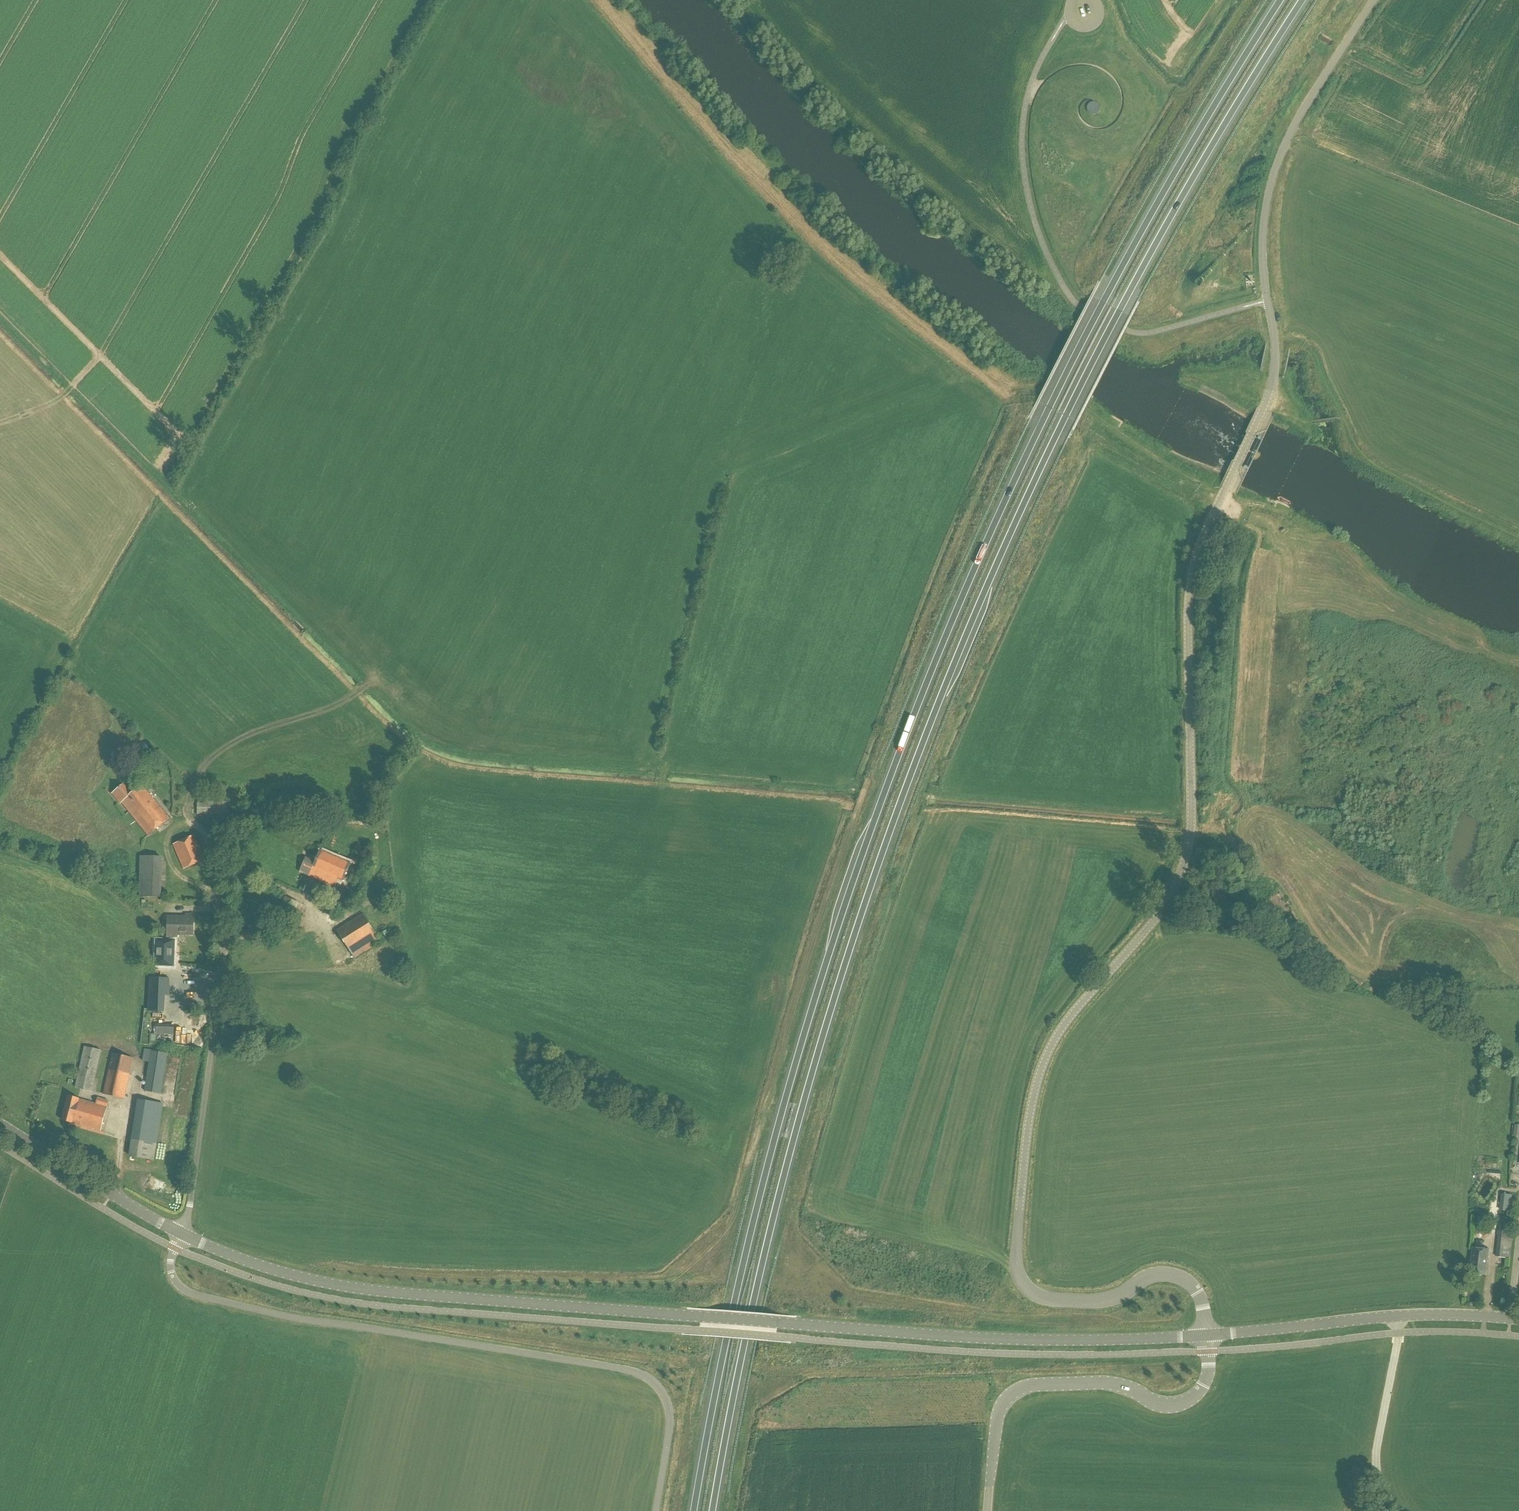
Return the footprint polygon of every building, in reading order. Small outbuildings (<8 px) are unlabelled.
[(1087,110),(1088,112),(1089,113),(1091,114),(1093,115),(1096,114),(1097,114),(1098,112),(1099,110),(1100,108),(1099,106),(1098,104),(1096,103),(1094,102),(1091,103),(1089,104),(1088,106),(1087,108),(1087,110)] [(1225,522),(1225,525),(1226,528),(1228,529),(1230,530),(1231,531),(1234,530),(1237,529),(1238,527),(1239,525),(1239,522),(1238,520),(1237,518),(1235,517),(1232,516),(1229,517),(1227,519),(1225,521),(1225,522)] [(131,793),(123,784),(112,793),(120,804),(121,803),(148,836),(170,818),(142,784),(131,793)] [(197,814),(222,814),(227,814),(227,801),(197,801),(197,814)] [(183,869),(205,860),(195,835),(173,844),(183,869)] [(343,881),(351,864),(320,850),(309,876),(322,881),(322,882),(334,887),(338,878),(343,881)] [(166,855),(144,855),(145,890),(153,890),(153,897),(167,896),(166,855)] [(285,896),(281,905),(295,912),(299,902),(285,896)] [(354,959),(381,941),(363,913),(337,930),(354,959)] [(194,927),(194,914),(177,914),(177,925),(165,925),(165,935),(167,935),(167,943),(159,943),(159,969),(176,969),(176,943),(173,943),(173,936),(191,936),(191,927),(194,927)] [(164,1011),(165,995),(169,995),(169,977),(149,976),(148,1011),(164,1011)] [(174,1035),(174,1024),(156,1024),(155,1034),(174,1035)] [(92,1091),(102,1050),(84,1046),(75,1087),(92,1091)] [(162,1094),(168,1053),(145,1050),(142,1063),(149,1064),(144,1091),(162,1094)] [(124,1099),(133,1058),(112,1053),(103,1094),(124,1099)] [(96,1103),(79,1099),(68,1096),(62,1120),(73,1123),(101,1131),(108,1107),(107,1107),(109,1100),(98,1097),(96,1103)] [(466,1096),(464,1105),(478,1108),(480,1099),(466,1096)] [(154,1160),(163,1103),(137,1099),(129,1156),(154,1160)] [(1510,1259),(1514,1230),(1499,1228),(1496,1257),(1510,1259)] [(1486,1275),(1489,1250),(1473,1248),(1469,1272),(1486,1275)]
